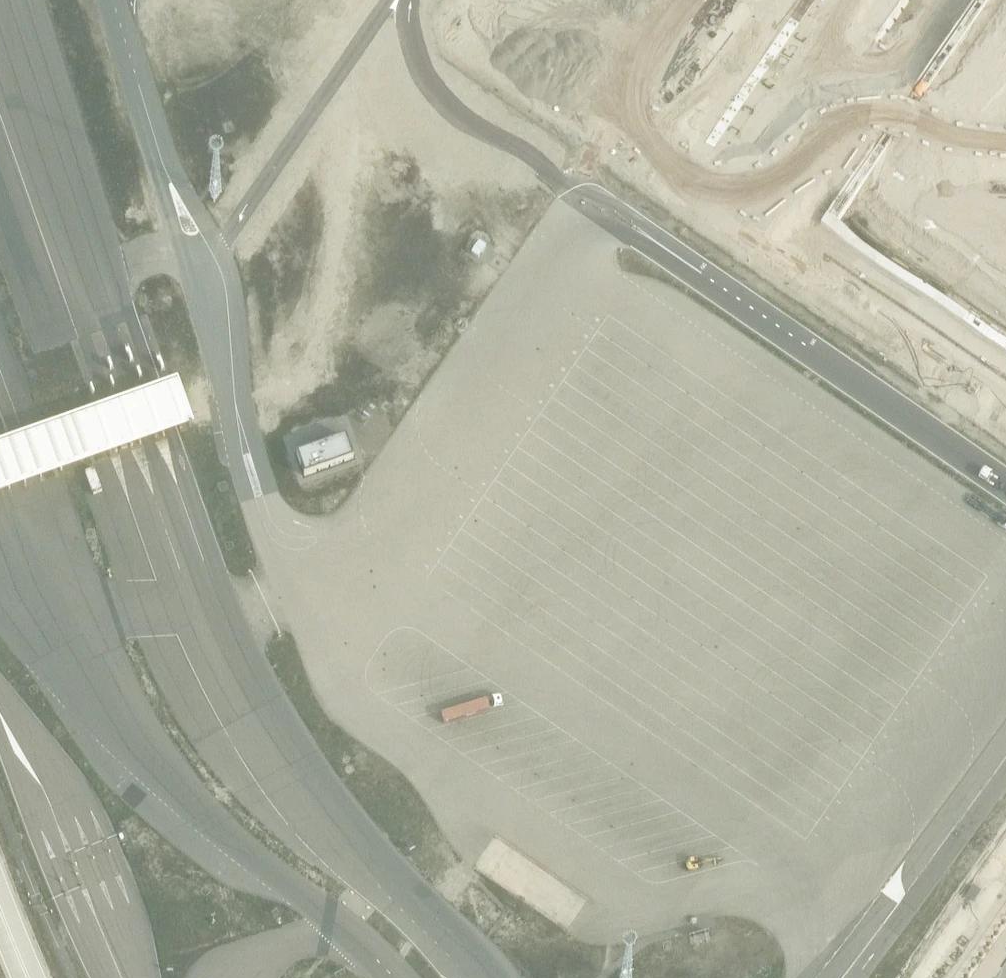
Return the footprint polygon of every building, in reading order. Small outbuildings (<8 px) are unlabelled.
[(485,247),(478,242),(471,251),(478,257),(485,247)] [(194,431),(179,385),(0,448),(0,501),(194,431)] [(353,459),(346,437),(296,454),(304,476),(353,459)] [(402,830),(388,815),(381,821),(395,837),(402,830)]
